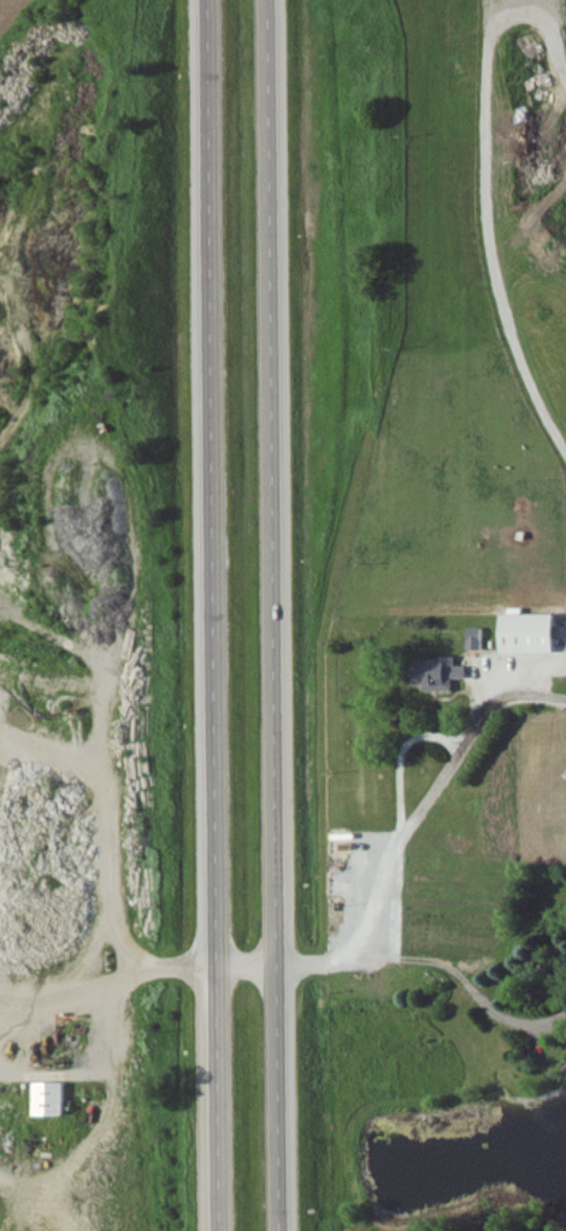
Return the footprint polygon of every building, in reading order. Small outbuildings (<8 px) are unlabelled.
[(505,654),(558,653),(557,614),(505,615),(505,654)] [(471,651),(485,650),(485,629),(470,629),(471,651)] [(456,679),(470,678),(469,668),(457,668),(457,659),(419,660),(420,691),(456,690),(456,679)] [(69,1083),(38,1084),(39,1117),(69,1116),(69,1083)]
